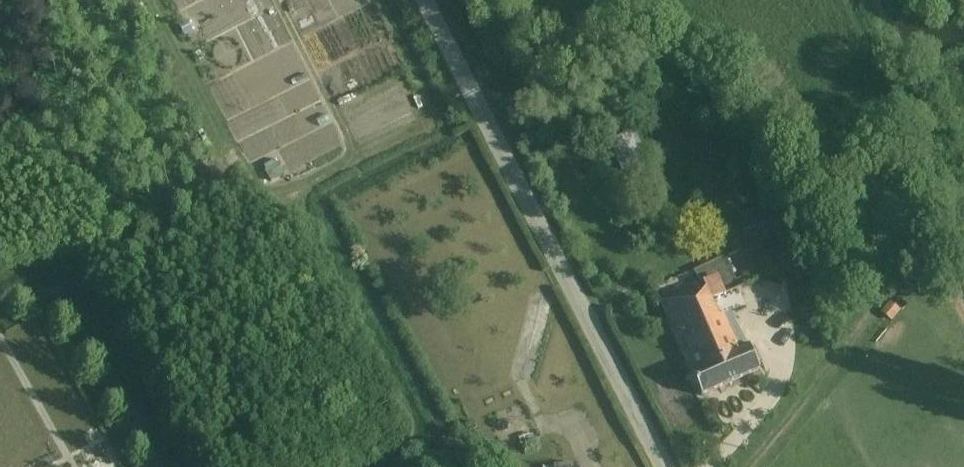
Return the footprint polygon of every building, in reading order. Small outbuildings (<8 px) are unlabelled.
[(270,53),(230,75),(237,88),(221,96),(232,116),(288,85),(270,53)] [(612,139),(623,171),(645,163),(634,131),(612,139)] [(738,216),(748,253),(781,244),(776,228),(772,213),(771,207),(738,216)] [(725,257),(692,271),(704,285),(712,303),(740,290),(725,257)] [(704,285),(661,304),(702,396),(760,369),(749,348),(747,349),(729,313),(719,318),(712,303),(704,285)]
